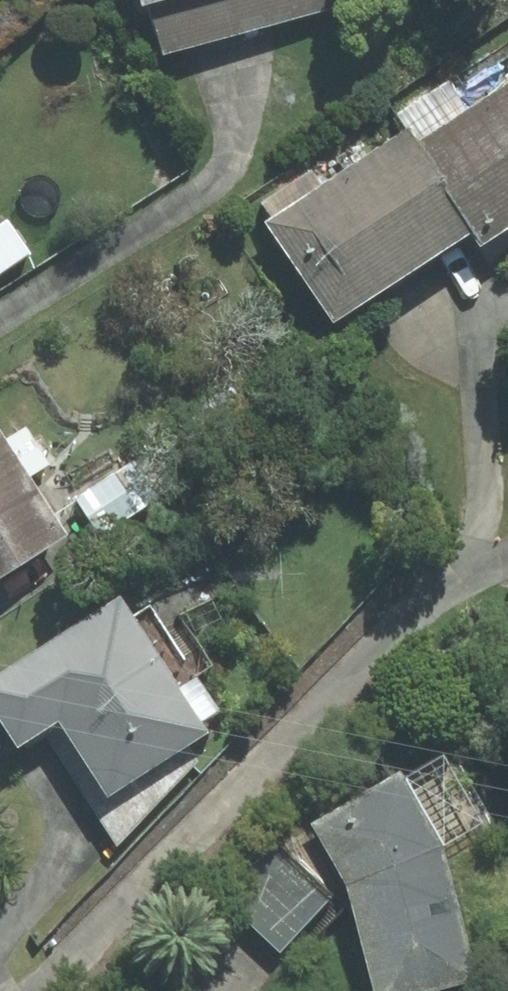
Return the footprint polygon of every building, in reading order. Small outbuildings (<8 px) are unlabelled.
[(155,59),(336,7),(334,0),(138,0),(155,59)] [(332,327),(469,238),(478,251),(507,232),(507,82),(425,135),(420,127),(325,187),(312,166),(253,204),(332,327)] [(0,218),(0,275),(43,247),(18,207),(0,218)] [(71,537),(35,479),(53,468),(30,431),(8,444),(0,431),(0,581),(71,537)] [(138,454),(74,501),(103,541),(167,494),(138,454)] [(0,681),(0,718),(21,750),(59,724),(112,802),(206,740),(198,729),(223,712),(151,604),(131,617),(120,601),(0,681)] [(309,829),(348,886),(373,990),(463,990),(483,986),(450,848),(485,827),(442,753),(309,829)] [(278,849),(225,900),(279,955),(332,903),(278,849)]
